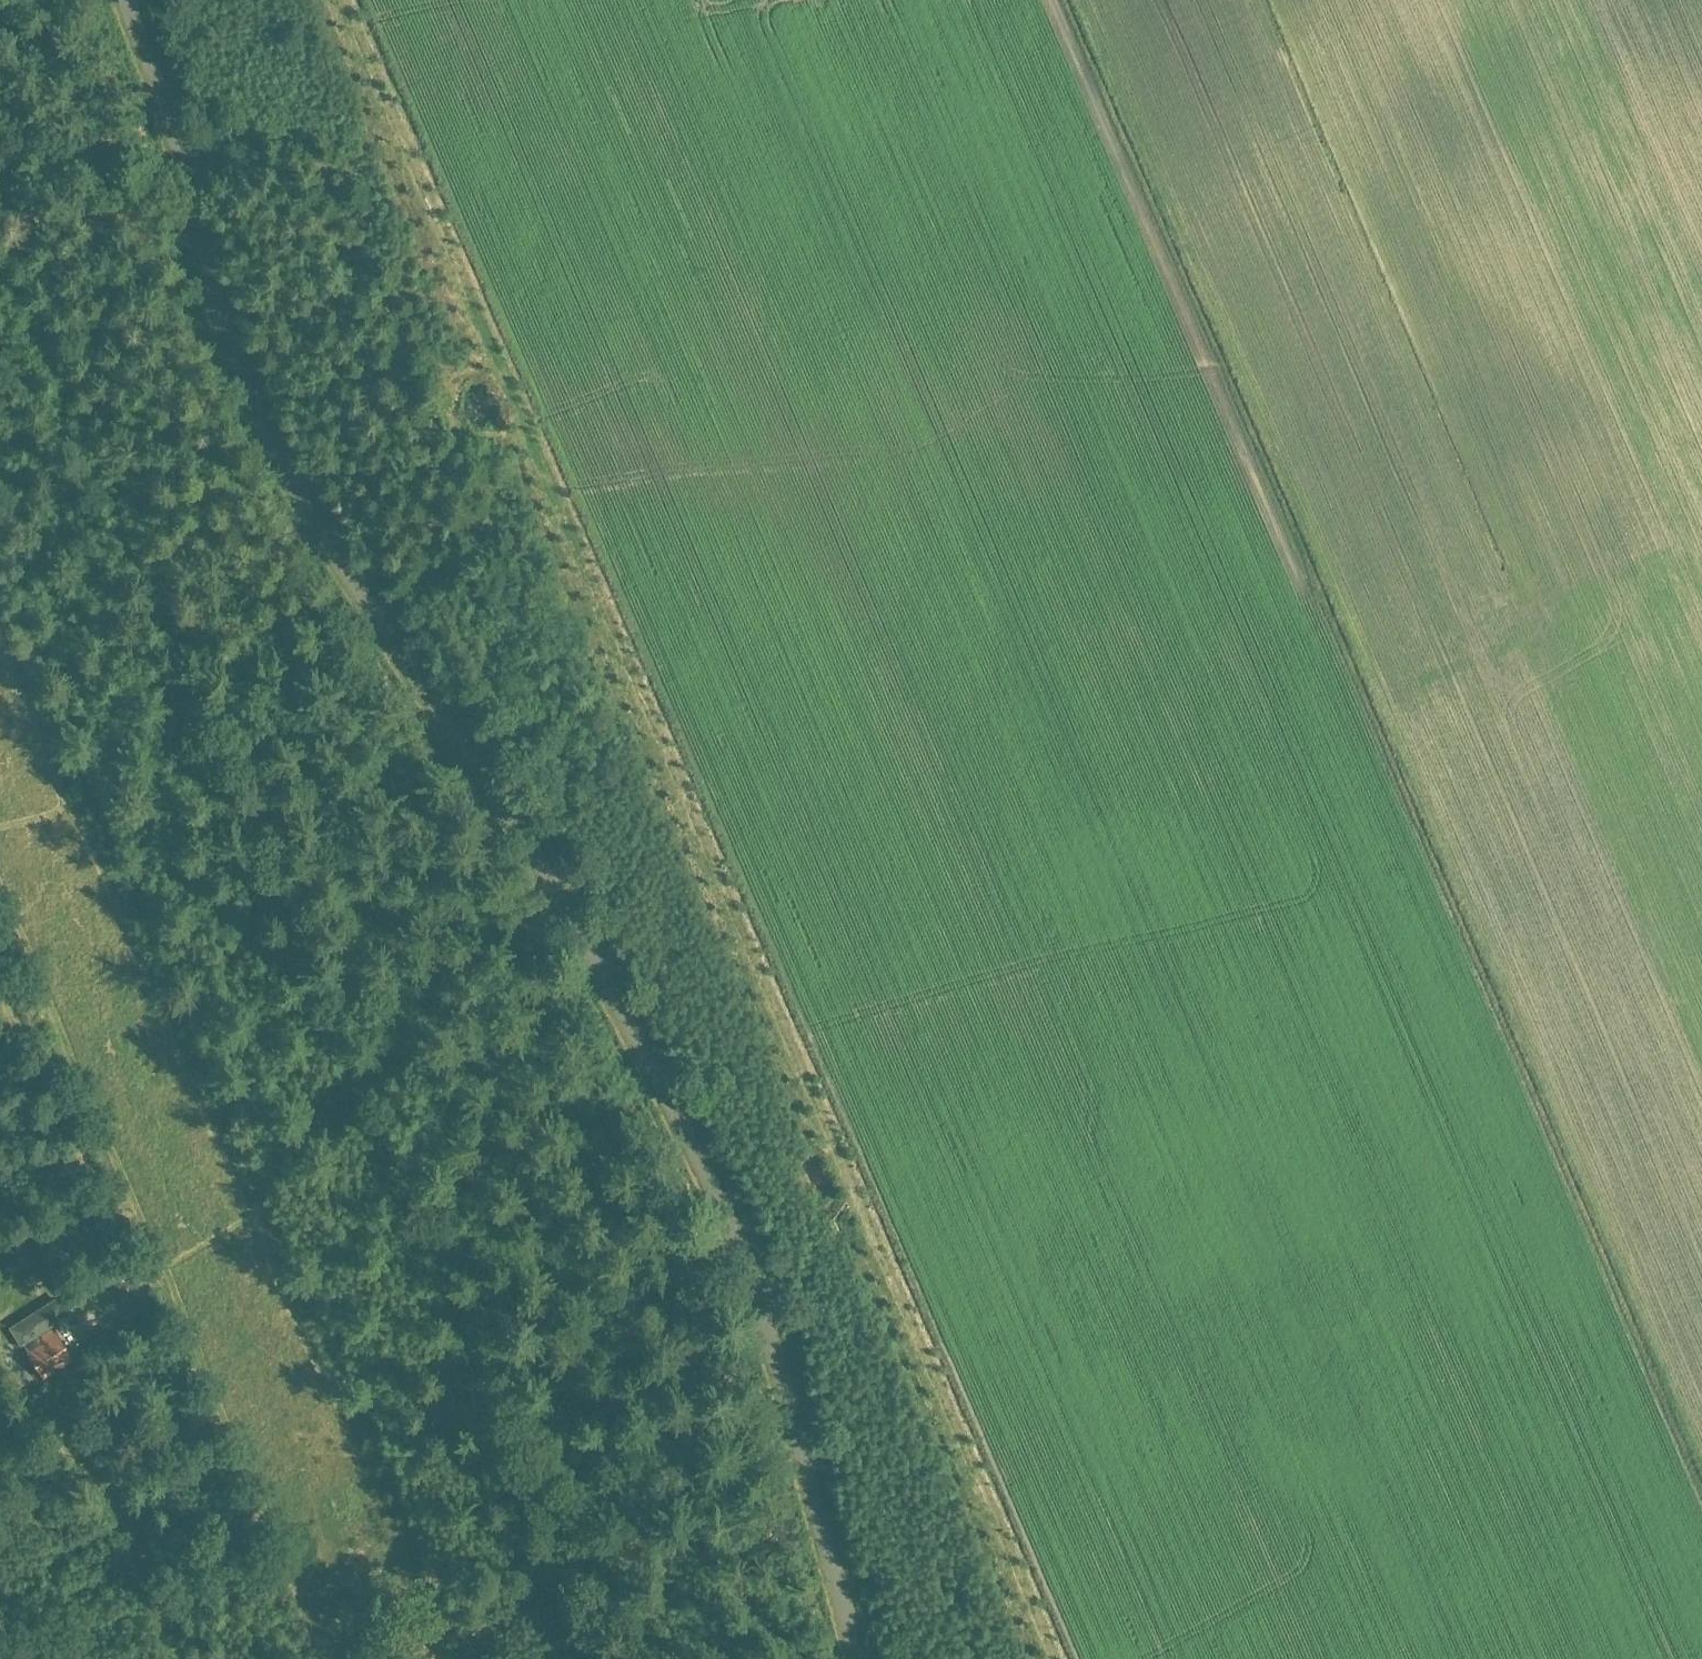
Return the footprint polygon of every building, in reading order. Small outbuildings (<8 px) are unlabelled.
[(29,1354),(45,1378),(73,1360),(53,1330),(39,1339),(43,1345),(29,1354)]
